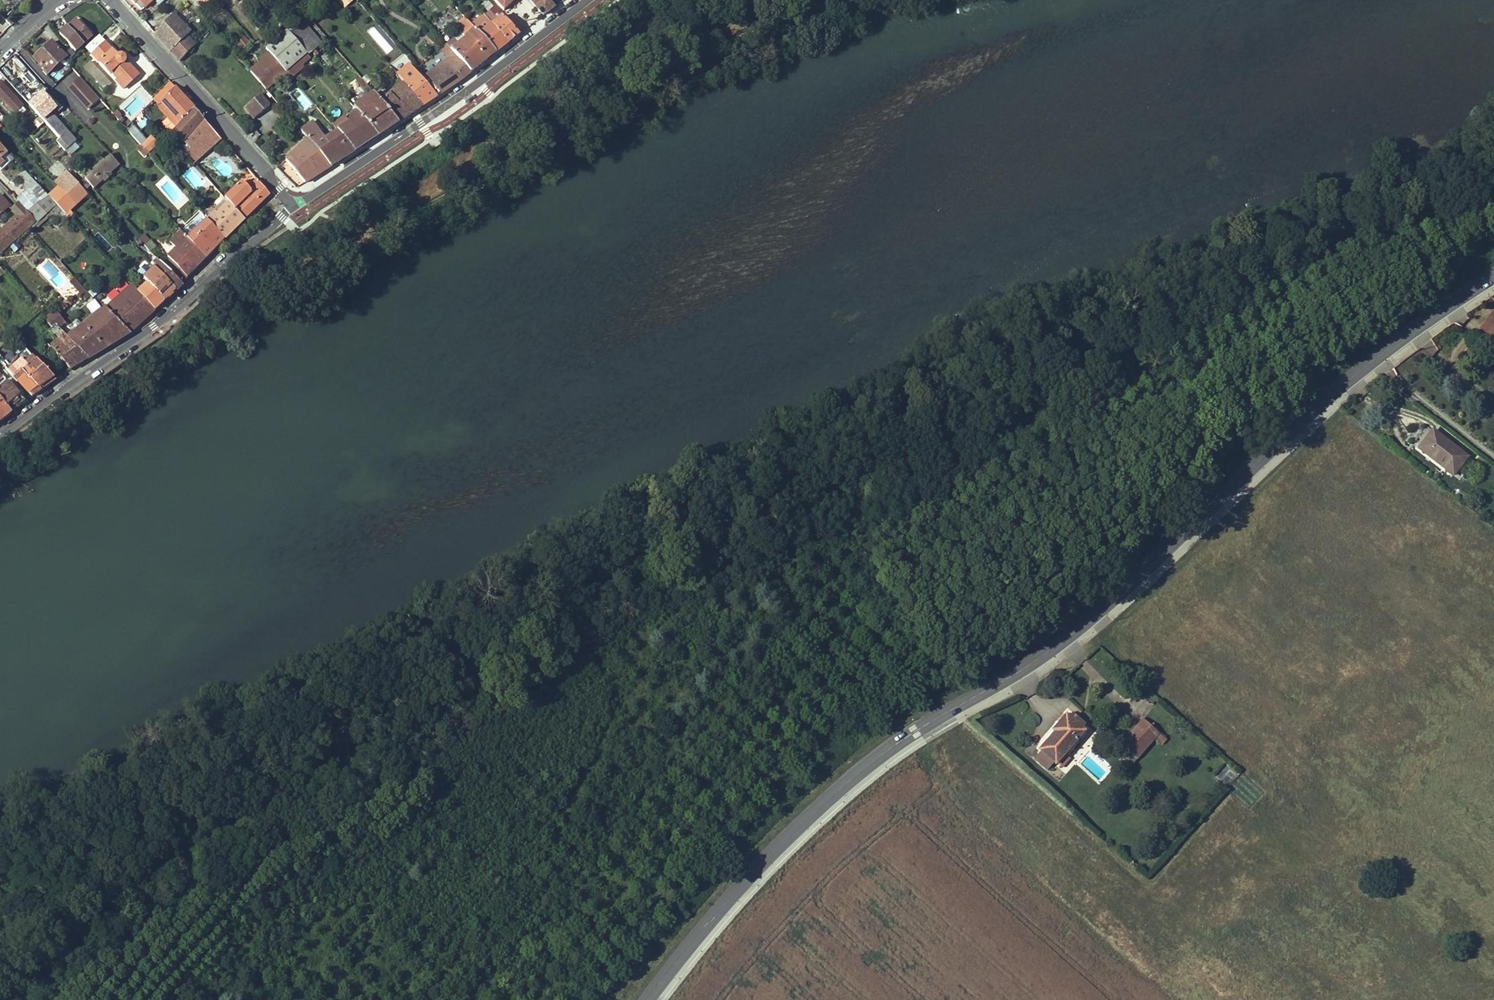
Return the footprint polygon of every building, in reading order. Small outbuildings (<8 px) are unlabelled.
[(191,4),(196,9),(208,0),(196,0),(191,4)] [(337,0),(343,9),(354,2),(353,0),(338,0),(337,0)] [(505,9),(516,0),(497,0),(505,9)] [(543,16),(555,7),(549,0),(530,0),(543,16)] [(502,16),(497,9),(486,18),(492,24),(502,16)] [(183,10),(178,16),(186,22),(191,16),(183,10)] [(174,15),(154,35),(170,52),(186,37),(190,32),(174,15)] [(519,34),(502,16),(492,24),(508,43),(519,34)] [(312,21),(309,18),(303,21),(288,31),(307,54),(319,44),(305,27),(312,21)] [(470,72),(495,52),(480,34),(466,18),(456,27),(461,33),(446,45),(456,55),(470,72)] [(75,20),(60,34),(75,51),(91,37),(75,20)] [(508,43),(492,24),(480,34),(495,52),(508,43)] [(307,54),(288,31),(287,31),(273,42),(266,49),(268,52),(269,54),(286,72),(287,71),(299,61),(307,54)] [(244,36),(236,45),(244,52),(252,43),(244,36)] [(179,62),(195,47),(186,37),(170,52),(179,62)] [(43,70),(41,71),(45,75),(65,57),(51,41),(32,57),(43,70)] [(120,56),(116,56),(104,43),(91,55),(109,74),(111,72),(116,78),(114,80),(123,89),(138,76),(125,62),(125,60),(124,57),(120,56)] [(275,79),(288,75),(286,72),(269,54),(260,62),(275,79)] [(307,54),(299,61),(303,65),(311,58),(307,54)] [(456,55),(425,77),(427,79),(439,95),(464,78),(470,72),(456,55)] [(299,61),(287,71),(292,76),(304,66),(303,65),(299,61)] [(260,62),(249,71),(264,88),(275,79),(260,62)] [(410,65),(397,75),(404,83),(423,106),(439,95),(427,79),(424,82),(410,65)] [(79,78),(66,90),(86,112),(99,100),(79,78)] [(0,82),(0,98),(14,113),(22,105),(0,81),(0,82)] [(170,83),(154,100),(159,105),(161,104),(179,124),(194,109),(170,83)] [(380,102),(398,123),(423,106),(404,83),(380,102)] [(271,103),(261,92),(243,109),(253,120),(271,103)] [(60,139),(68,148),(77,140),(55,116),(53,118),(50,114),(55,109),(42,94),(29,105),(60,139)] [(374,94),(352,107),(355,111),(377,137),(398,123),(380,102),(374,94)] [(194,109),(179,124),(166,137),(177,148),(183,141),(203,120),(194,109)] [(337,132),(355,152),(377,137),(355,111),(351,115),(349,121),(336,131),(337,132)] [(141,130),(150,123),(145,117),(136,124),(141,130)] [(300,130),(306,137),(330,167),(355,152),(337,132),(332,136),(333,138),(327,142),(317,127),(311,122),(300,130)] [(217,135),(211,128),(194,146),(199,152),(217,135)] [(149,137),(141,145),(147,153),(156,144),(149,137)] [(330,167),(306,137),(304,138),(306,141),(285,159),(305,183),(330,167)] [(66,150),(68,148),(60,139),(57,141),(65,150),(66,150)] [(183,141),(177,148),(182,153),(188,148),(183,141)] [(12,160),(0,147),(0,171),(8,165),(8,164),(12,160)] [(120,166),(110,155),(103,162),(112,173),(120,166)] [(103,162),(92,172),(101,183),(104,180),(106,182),(111,177),(109,175),(112,173),(103,162)] [(76,165),(69,171),(76,179),(83,173),(85,171),(83,168),(80,170),(76,165)] [(193,169),(185,174),(194,189),(202,184),(193,169)] [(101,183),(92,172),(90,173),(84,179),(94,189),(101,183)] [(269,195),(256,179),(246,187),(261,203),(269,195)] [(229,203),(244,220),(261,203),(246,187),(242,182),(224,198),(229,203)] [(25,193),(17,201),(37,222),(49,212),(53,216),(60,210),(51,201),(40,189),(32,196),(25,193)] [(60,210),(63,214),(70,208),(58,195),(51,201),(60,210)] [(8,206),(0,197),(0,213),(8,206)] [(11,208),(18,215),(23,211),(24,209),(18,203),(11,208)] [(214,213),(206,220),(224,240),(244,220),(229,203),(228,204),(215,215),(214,213)] [(18,215),(0,231),(0,252),(33,222),(23,211),(18,215)] [(206,220),(186,238),(206,259),(224,240),(206,220)] [(175,248),(167,257),(166,256),(160,262),(175,279),(181,273),(186,278),(206,259),(186,238),(180,231),(169,242),(175,248)] [(149,241),(143,245),(147,249),(149,252),(154,247),(149,241)] [(175,279),(160,262),(159,263),(155,258),(153,261),(152,261),(156,266),(154,268),(175,290),(181,284),(175,279)] [(143,279),(164,301),(175,290),(154,268),(143,279)] [(134,289),(154,310),(164,301),(143,279),(134,269),(130,272),(141,283),(134,289)] [(181,284),(186,278),(181,273),(175,279),(181,284)] [(70,283),(74,287),(78,283),(75,279),(70,283)] [(78,283),(74,287),(81,295),(86,291),(78,283)] [(106,308),(129,334),(154,310),(134,289),(131,285),(106,308)] [(90,296),(86,291),(81,295),(85,300),(90,296)] [(104,349),(129,334),(106,308),(103,310),(83,325),(104,349)] [(48,317),(46,319),(52,327),(55,325),(58,328),(65,321),(55,310),(48,317)] [(1493,313),(1481,329),(1493,338),(1493,313)] [(87,359),(67,338),(58,328),(55,325),(52,327),(46,319),(40,324),(56,341),(49,346),(47,343),(43,346),(45,350),(36,358),(49,372),(62,362),(70,370),(87,359)] [(87,359),(104,349),(83,325),(67,338),(87,359)] [(25,349),(20,344),(15,347),(20,353),(25,349)] [(4,367),(32,397),(56,380),(49,372),(36,358),(34,359),(32,357),(24,364),(17,355),(4,367)] [(11,412),(25,402),(8,383),(3,388),(2,387),(1,388),(0,386),(0,399),(11,412)] [(11,412),(0,399),(0,421),(11,412)] [(75,416),(70,409),(63,413),(68,420),(75,416)] [(1466,458),(1433,431),(1419,449),(1452,476),(1466,458)] [(873,520),(871,514),(858,519),(860,525),(873,520)] [(1059,724),(1066,717),(1063,714),(1056,722),(1059,724)] [(1064,754),(1084,733),(1066,717),(1059,724),(1061,726),(1055,733),(1039,751),(1055,765),(1057,762),(1062,767),(1069,758),(1064,754)] [(1162,738),(1142,720),(1136,727),(1138,729),(1130,738),(1143,749),(1153,738),(1158,742),(1162,738)] [(1055,733),(1061,726),(1059,724),(1052,731),(1055,733)] [(1130,738),(1138,729),(1136,727),(1127,736),(1130,738)] [(1138,754),(1126,742),(1130,738),(1127,736),(1120,744),(1135,758),(1138,754)] [(1143,749),(1130,738),(1126,742),(1138,754),(1143,749)] [(1127,767),(1134,759),(1128,753),(1121,761),(1127,767)]
